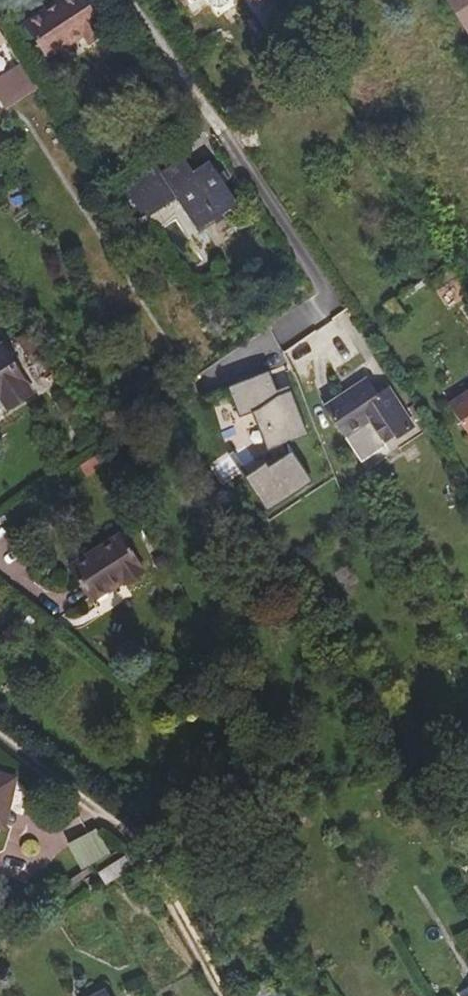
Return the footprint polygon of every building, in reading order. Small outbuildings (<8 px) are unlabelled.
[(83,0),(62,0),(26,24),(48,58),(82,36),(86,42),(103,30),(83,0)] [(214,6),(223,9),(231,4),(231,0),(210,0),(214,6)] [(467,35),(467,0),(446,0),(467,35)] [(292,24),(277,1),(264,10),(279,32),(292,24)] [(107,35),(103,30),(86,42),(90,47),(107,35)] [(193,174),(184,159),(163,173),(152,158),(111,186),(136,225),(178,197),(198,225),(235,200),(209,163),(193,174)] [(43,344),(33,328),(19,338),(29,354),(43,344)] [(51,355),(43,344),(29,354),(36,365),(51,355)] [(1,345),(0,346),(0,397),(8,409),(33,394),(1,345)] [(269,467),(266,462),(248,474),(271,510),(313,483),(293,451),(290,453),(287,446),(310,437),(290,386),(277,391),(269,371),(227,387),(240,419),(253,414),(268,453),(277,450),(280,460),(269,467)] [(367,378),(325,407),(359,457),(384,440),(393,434),(395,437),(415,425),(388,385),(377,393),(367,378)] [(449,405),(467,433),(467,392),(449,405)] [(384,440),(359,457),(362,463),(387,446),(384,440)] [(267,512),(271,510),(248,474),(244,477),(267,512)] [(144,573),(120,535),(70,567),(93,601),(122,582),(124,586),(144,573)] [(0,775),(0,828),(5,829),(16,778),(0,775)] [(109,854),(96,831),(70,846),(83,868),(109,854)] [(134,867),(127,857),(100,874),(107,885),(134,867)]
